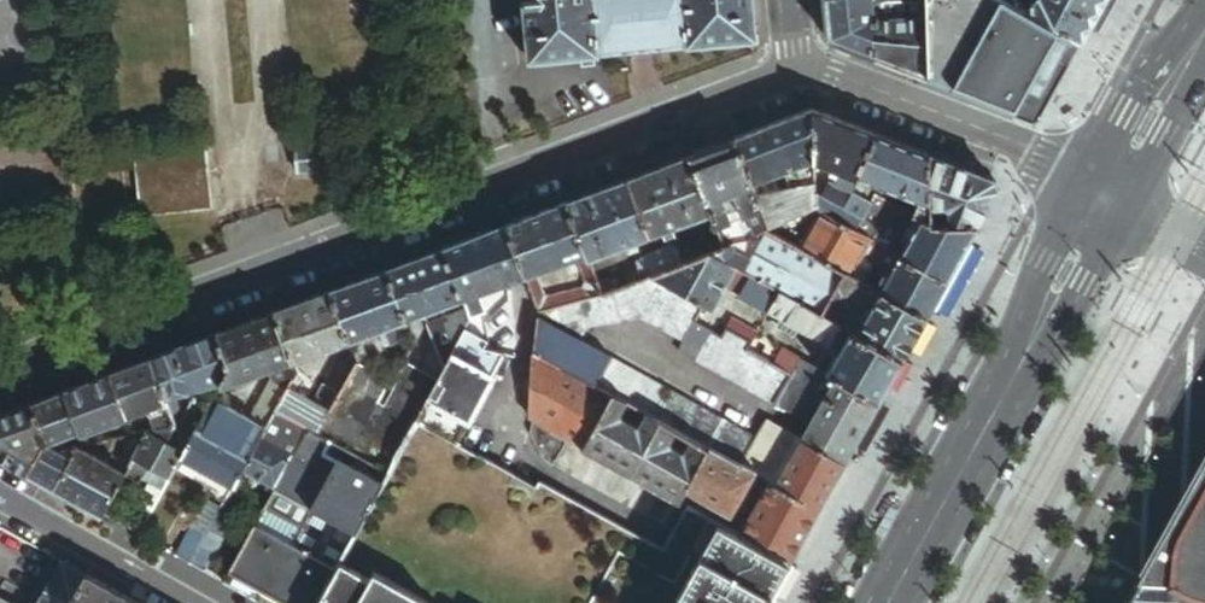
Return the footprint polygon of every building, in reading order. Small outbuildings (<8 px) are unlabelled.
[(531,61),(631,52),(656,49),(758,39),(754,0),(524,0),(531,61)] [(826,36),(874,54),(874,55),(873,16),(873,0),(823,0),(826,36)] [(873,16),(894,16),(893,0),(873,0),(873,16)] [(903,0),(893,0),(894,16),(903,15),(903,0)] [(924,0),(903,0),(903,15),(924,15),(924,0)] [(1079,38),(1030,11),(1029,1),(1029,0),(924,0),(924,15),(925,75),(1033,118),(1034,118),(1079,38)] [(1100,0),(1030,0),(1029,1),(1030,11),(1079,38),(1100,0)] [(874,55),(925,75),(924,15),(903,15),(894,16),(873,16),(874,55)] [(813,160),(815,159),(813,111),(736,140),(752,184),(773,176),(775,175),(781,173),(802,165),(813,160)] [(815,159),(815,161),(842,173),(858,180),(859,176),(875,135),(813,111),(815,159)] [(931,156),(875,135),(859,176),(924,201),(919,215),(923,217),(936,223),(937,223),(936,213),(935,203),(931,156)] [(759,200),(752,184),(736,140),(719,146),(747,216),(762,210),(759,200)] [(690,158),(713,214),(718,227),(747,216),(719,146),(690,158)] [(328,171),(326,148),(295,150),(298,174),(328,171)] [(213,210),(208,150),(136,156),(141,217),(213,210)] [(995,180),(931,156),(935,203),(941,204),(947,205),(950,210),(954,211),(953,218),(952,224),(977,226),(978,226),(999,189),(998,188),(995,180)] [(674,230),(713,214),(690,158),(629,180),(652,238),(665,233),(674,230)] [(808,183),(816,179),(815,161),(815,159),(813,160),(802,165),(808,183)] [(785,186),(781,173),(775,175),(779,188),(785,186)] [(838,182),(854,190),(858,180),(842,173),(838,182)] [(773,176),(752,184),(759,200),(780,193),(773,176)] [(817,208),(818,206),(816,179),(808,183),(781,192),(791,218),(817,208)] [(636,244),(652,238),(629,180),(570,203),(569,203),(587,254),(590,261),(627,247),(636,244)] [(1020,201),(998,188),(999,189),(978,226),(999,238),(1020,201)] [(770,228),(791,218),(781,192),(780,193),(759,200),(762,210),(769,228),(770,228)] [(872,202),(857,229),(870,236),(880,242),(899,205),(876,195),(872,202)] [(577,257),(587,254),(569,203),(506,227),(526,277),(536,272),(577,257)] [(857,229),(818,208),(817,208),(797,244),(847,272),(850,274),(856,263),(863,250),(870,236),(857,229)] [(767,229),(769,228),(762,210),(747,216),(718,227),(721,235),(726,246),(767,229)] [(945,223),(937,223),(936,223),(923,217),(903,254),(948,279),(978,226),(977,226),(952,224),(945,223)] [(465,300),(526,277),(506,227),(445,250),(465,300)] [(768,229),(767,229),(726,246),(712,252),(737,266),(781,291),(824,314),(835,294),(847,272),(797,244),(768,229)] [(677,236),(674,230),(665,233),(668,239),(677,236)] [(712,252),(726,246),(721,235),(706,240),(712,252)] [(928,316),(948,279),(903,254),(880,242),(870,236),(863,250),(870,258),(874,261),(886,267),(884,271),(885,272),(882,279),(885,281),(880,291),(883,292),(928,316)] [(639,250),(636,244),(627,247),(629,253),(639,250)] [(682,251),(686,262),(701,256),(697,245),(682,251)] [(664,271),(686,262),(682,251),(681,251),(672,248),(658,254),(664,271)] [(417,317),(465,300),(445,250),(398,268),(417,317)] [(863,250),(856,263),(869,270),(874,261),(870,258),(863,250)] [(737,266),(712,252),(711,252),(701,256),(686,262),(664,271),(652,276),(704,305),(713,309),(725,288),(737,266)] [(537,311),(602,295),(598,284),(590,261),(587,254),(577,257),(585,279),(582,285),(550,297),(545,294),(536,272),(526,277),(537,310),(537,311)] [(652,276),(664,271),(658,254),(641,260),(638,269),(643,280),(652,276)] [(869,270),(856,263),(850,274),(864,281),(869,270)] [(772,308),(781,291),(737,266),(725,288),(769,312),(770,311),(772,308)] [(417,317),(398,268),(334,292),(353,341),(417,317)] [(623,275),(628,286),(643,280),(638,269),(623,275)] [(864,281),(850,274),(847,272),(835,294),(846,300),(872,313),(883,292),(880,291),(864,281)] [(629,314),(652,276),(643,280),(628,286),(621,289),(619,290),(602,295),(537,311),(537,322),(577,340),(586,321),(629,314)] [(704,305),(652,276),(629,314),(683,342),(695,321),(704,305)] [(602,295),(619,290),(615,278),(598,284),(602,295)] [(814,335),(825,315),(824,314),(781,291),(772,308),(770,311),(785,319),(800,327),(811,333),(814,335)] [(346,343),(353,341),(334,292),(276,313),(295,362),(316,355),(346,343)] [(904,359),(928,316),(883,292),(872,313),(860,334),(904,359)] [(824,314),(825,315),(835,321),(839,314),(846,300),(835,294),(824,314)] [(500,352),(515,357),(515,339),(513,295),(499,295),(502,346),(499,344),(498,352),(500,352)] [(284,396),(289,386),(298,370),(295,362),(276,313),(219,334),(232,366),(221,386),(220,387),(273,369),(280,386),(276,392),(284,396)] [(839,314),(835,321),(850,329),(853,322),(839,314)] [(889,386),(904,359),(860,334),(850,329),(835,321),(825,315),(814,335),(830,343),(842,350),(838,357),(889,386)] [(949,327),(928,316),(904,359),(925,371),(949,327)] [(471,318),(468,325),(465,330),(487,340),(490,327),(482,324),(471,318)] [(800,327),(785,319),(780,328),(796,336),(800,327)] [(726,328),(734,333),(735,331),(739,324),(729,320),(726,328)] [(678,350),(776,403),(792,374),(775,364),(768,360),(749,349),(753,343),(753,342),(741,336),(734,333),(726,328),(721,336),(713,331),(695,321),(683,342),(678,350)] [(577,340),(537,322),(534,354),(565,370),(581,342),(577,340)] [(735,331),(734,333),(741,336),(742,335),(746,328),(745,328),(739,324),(735,331)] [(756,334),(746,328),(742,335),(752,341),(756,334)] [(487,340),(465,330),(445,368),(439,380),(431,394),(420,419),(456,440),(500,352),(498,352),(483,347),(487,340)] [(814,335),(811,333),(807,340),(826,350),(830,343),(814,335)] [(204,390),(221,386),(232,366),(219,334),(152,360),(168,400),(176,398),(204,390)] [(483,347),(498,352),(499,344),(487,340),(483,347)] [(354,346),(353,341),(346,343),(350,352),(356,350),(354,346)] [(565,370),(613,395),(627,403),(647,413),(662,422),(679,430),(685,433),(700,405),(581,342),(565,370)] [(356,350),(360,361),(380,370),(383,364),(366,355),(361,343),(354,346),(356,350)] [(826,350),(838,357),(842,350),(830,343),(826,350)] [(775,364),(792,374),(801,358),(784,348),(778,358),(775,364)] [(316,401),(333,410),(360,361),(356,350),(350,352),(350,353),(345,363),(341,360),(323,389),(316,401)] [(398,366),(403,356),(397,353),(391,363),(398,366)] [(565,370),(534,354),(529,418),(584,447),(613,395),(565,370)] [(838,357),(829,373),(836,377),(880,401),(889,386),(838,357)] [(792,374),(776,403),(811,422),(836,377),(829,373),(801,358),(792,374)] [(422,371),(439,380),(445,368),(428,359),(422,371)] [(168,401),(168,400),(152,360),(113,375),(128,416),(149,408),(168,401)] [(383,364),(380,370),(393,377),(394,375),(398,366),(391,363),(385,360),(383,364)] [(414,385),(431,394),(439,380),(422,371),(414,385)] [(128,417),(128,416),(113,375),(67,392),(82,431),(83,435),(90,432),(121,420),(128,417)] [(295,389),(316,401),(323,389),(302,377),(295,389)] [(880,401),(836,377),(811,422),(855,446),(880,403),(880,401)] [(220,387),(221,386),(204,390),(194,406),(209,406),(214,398),(220,387)] [(310,428),(320,434),(333,410),(316,401),(295,389),(289,386),(284,396),(277,410),(310,428)] [(267,427),(277,410),(284,396),(276,392),(274,391),(257,421),(267,427)] [(53,440),(82,431),(67,392),(33,404),(46,438),(52,440),(53,440)] [(627,403),(613,395),(584,447),(588,449),(632,474),(662,422),(647,413),(643,421),(636,425),(626,419),(622,412),(627,403)] [(177,424),(182,415),(176,398),(168,400),(168,401),(177,424)] [(223,403),(214,398),(209,406),(204,418),(198,428),(251,457),(267,427),(257,421),(223,403)] [(177,424),(168,401),(149,408),(151,414),(157,429),(177,424)] [(901,413),(880,403),(855,446),(876,458),(901,413)] [(46,438),(33,404),(0,417),(0,457),(28,473),(46,438)] [(695,439),(701,442),(708,429),(717,414),(700,405),(685,433),(695,439)] [(204,418),(209,406),(194,406),(186,422),(204,418)] [(149,408),(128,416),(128,417),(130,422),(144,417),(151,414),(149,408)] [(278,487),(310,428),(277,410),(267,427),(251,457),(245,469),(278,487)] [(149,431),(157,429),(151,414),(144,417),(146,423),(149,431)] [(711,448),(742,463),(754,442),(758,435),(717,414),(708,429),(701,442),(711,448)] [(88,446),(135,434),(132,426),(130,422),(128,417),(121,420),(124,430),(92,438),(90,432),(83,435),(88,446)] [(198,428),(204,418),(186,422),(174,444),(186,450),(198,428)] [(689,505),(665,548),(542,479),(538,486),(456,440),(420,419),(390,472),(384,484),(357,531),(340,561),(370,577),(374,570),(434,602),(679,602),(702,561),(710,565),(730,528),(689,505)] [(632,474),(682,502),(688,491),(711,448),(701,442),(695,439),(690,448),(685,451),(675,446),(674,439),(679,430),(662,422),(632,474)] [(769,451),(780,430),(765,422),(758,435),(754,442),(769,451)] [(850,455),(855,446),(811,422),(806,430),(802,438),(846,462),(850,455)] [(135,434),(149,431),(146,423),(132,426),(135,434)] [(177,424),(157,429),(149,431),(160,436),(172,433),(177,424)] [(822,506),(846,462),(802,438),(782,427),(780,430),(769,451),(789,463),(780,479),(778,483),(822,506)] [(245,469),(251,457),(198,428),(186,450),(183,456),(236,485),(245,469)] [(334,441),(320,434),(310,428),(278,487),(225,583),(261,602),(262,602),(289,553),(314,508),(337,466),(324,459),(334,441)] [(149,431),(135,434),(117,468),(126,473),(137,454),(149,431)] [(160,436),(149,431),(137,454),(149,460),(158,466),(172,473),(173,474),(183,456),(186,450),(174,444),(160,436)] [(77,448),(88,446),(83,435),(69,440),(68,446),(77,448)] [(52,440),(46,438),(28,473),(55,488),(77,448),(68,446),(53,440),(52,440)] [(341,460),(347,448),(334,441),(324,459),(337,466),(341,460)] [(742,463),(756,471),(757,472),(761,465),(769,451),(754,442),(742,463)] [(117,468),(77,448),(55,488),(103,515),(126,473),(117,468)] [(350,466),(356,454),(347,448),(341,460),(350,466)] [(733,515),(756,471),(742,463),(711,448),(688,491),(733,515)] [(149,460),(137,454),(126,473),(139,479),(142,474),(149,460)] [(151,479),(158,466),(149,460),(142,474),(151,479)] [(337,466),(314,508),(357,531),(384,484),(376,480),(350,466),(341,460),(337,466)] [(1127,602),(1204,602),(1204,463),(1127,602)] [(761,465),(757,472),(770,479),(778,483),(780,479),(778,474),(761,465)] [(140,500),(154,508),(172,473),(158,466),(151,479),(140,500)] [(384,484),(390,472),(383,468),(376,480),(384,484)] [(791,562),(822,506),(778,483),(770,479),(740,533),(791,562)] [(140,535),(154,508),(140,500),(125,527),(140,535)] [(314,508),(289,553),(332,577),(340,561),(357,531),(314,508)] [(730,528),(710,565),(702,561),(679,602),(768,602),(791,562),(740,533),(730,528)] [(179,557),(192,565),(207,538),(193,531),(179,557)] [(192,565),(205,572),(223,540),(210,533),(207,538),(192,565)] [(289,553),(262,602),(317,602),(332,577),(289,553)] [(374,570),(370,577),(340,561),(332,577),(317,602),(434,602),(374,570)] [(62,562),(39,602),(71,602),(86,575),(62,562)] [(86,575),(71,602),(136,602),(86,575)]
